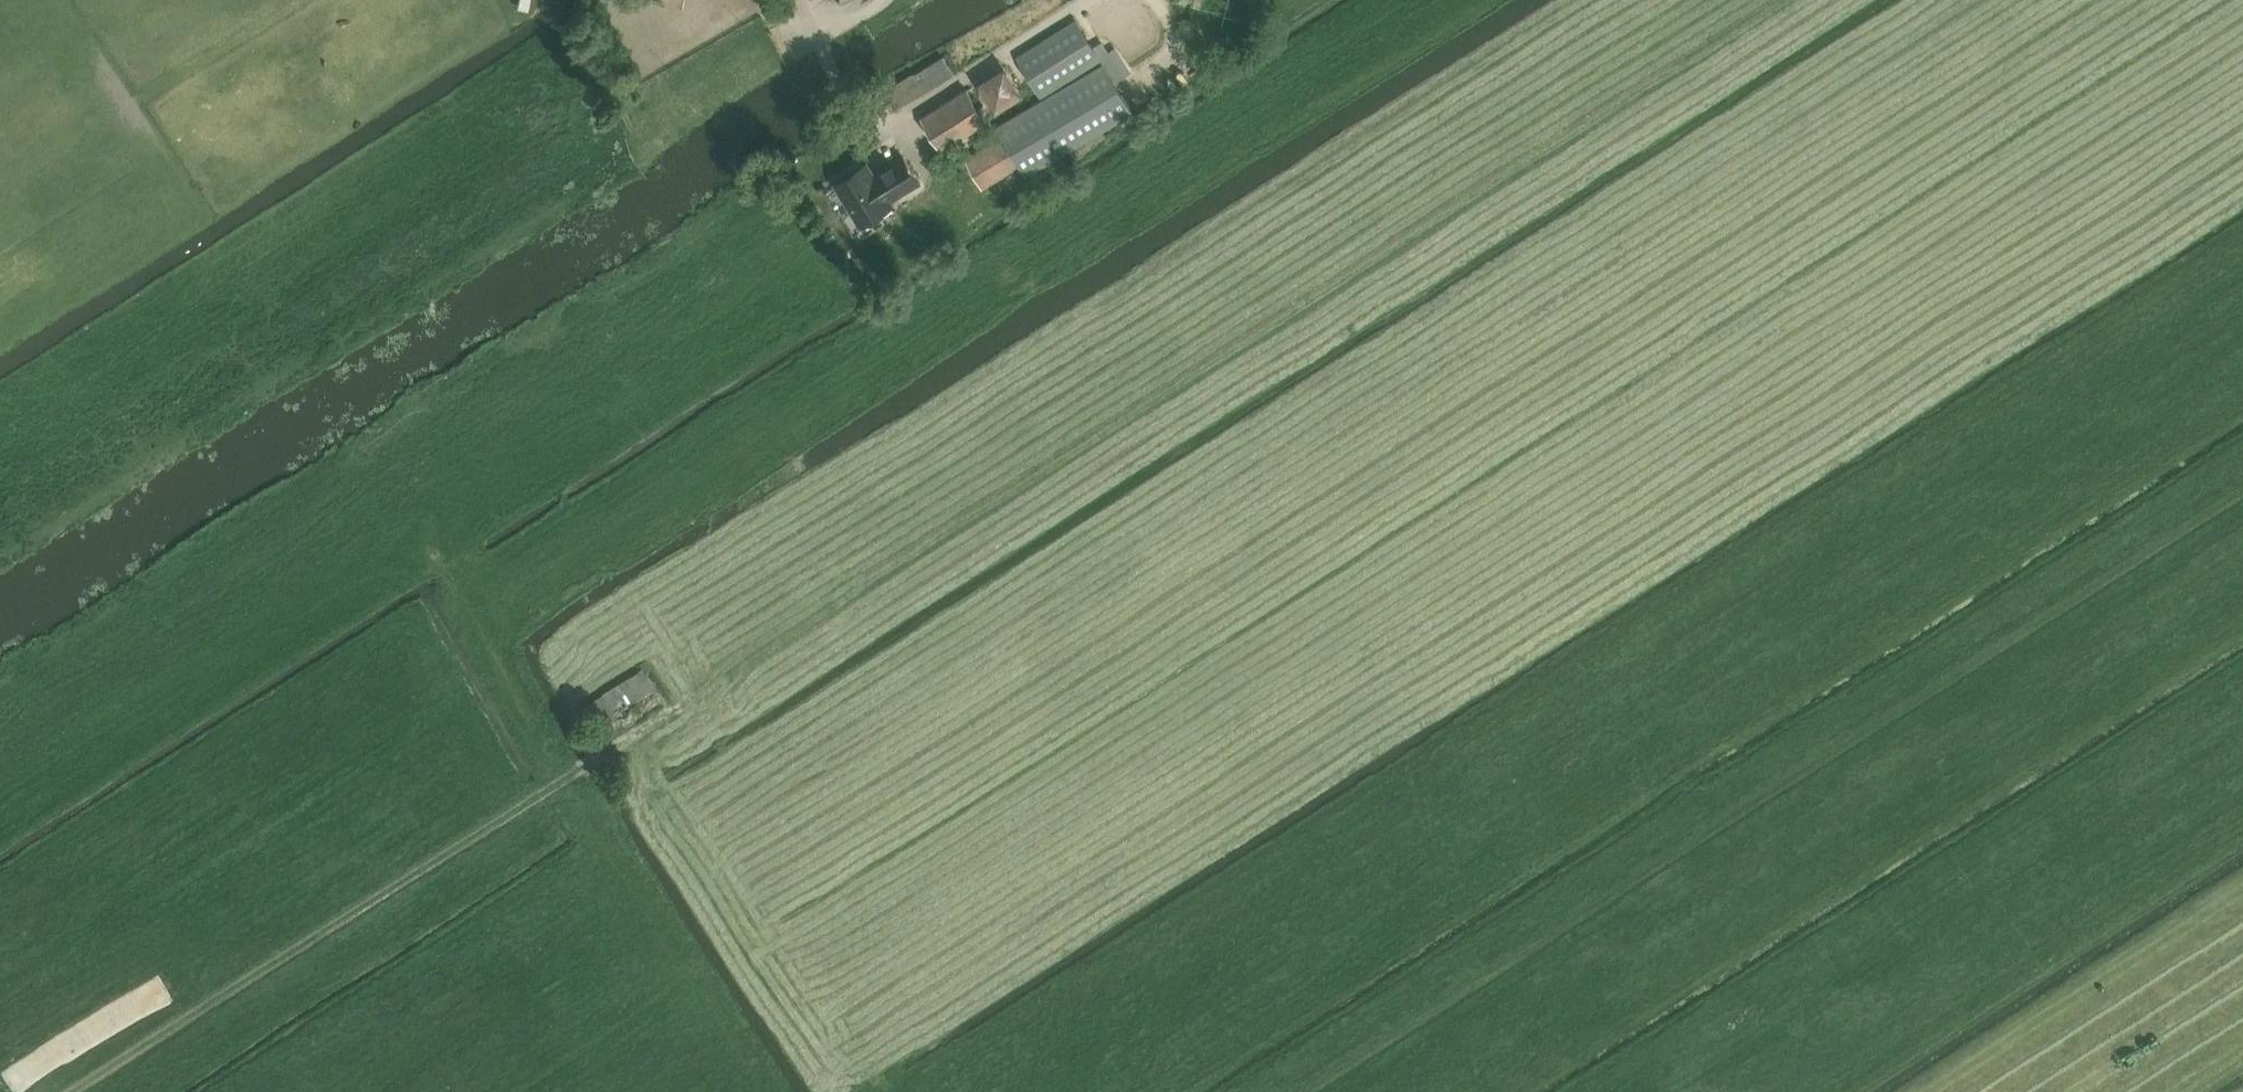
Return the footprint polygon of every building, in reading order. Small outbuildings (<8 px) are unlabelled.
[(841,1),(842,3),(844,7),(852,9),(861,4),(862,0),(841,0),(841,1)] [(1025,174),(1132,111),(1115,82),(1132,71),(1116,46),(1100,57),(1077,20),(1018,57),(1042,96),(1101,58),(1105,65),(998,128),(1003,137),(965,160),(981,187),(994,179),(1000,190),(1019,179),(1012,169),(1019,165),(1025,174)] [(891,82),(900,102),(958,77),(949,56),(891,82)] [(978,83),(995,111),(1022,94),(1005,66),(978,83)] [(967,89),(922,117),(942,149),(987,121),(967,89)] [(893,200),(922,182),(914,169),(905,153),(876,170),(869,160),(857,167),(856,165),(841,174),(842,176),(834,181),(861,225),(895,204),(893,200)] [(587,704),(600,723),(621,709),(631,724),(669,698),(646,664),(587,704)]
